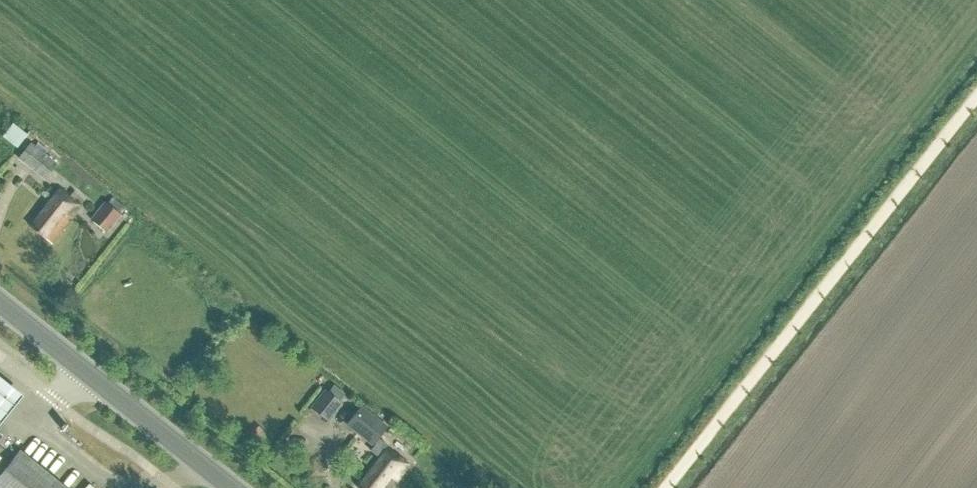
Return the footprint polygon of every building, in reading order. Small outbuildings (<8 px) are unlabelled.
[(12,124),(2,136),(16,147),(26,135),(12,124)] [(44,178),(56,164),(44,154),(47,150),(37,143),(34,146),(29,142),(22,152),(18,157),(44,178)] [(28,225),(32,228),(52,244),(82,207),(61,191),(57,188),(28,225)] [(112,197),(107,204),(120,214),(125,207),(112,197)] [(103,201),(90,219),(106,232),(120,214),(107,204),(103,201)] [(5,416),(18,400),(21,395),(0,379),(0,423),(5,416)] [(310,407),(311,407),(327,420),(341,403),(339,401),(345,394),(333,384),(327,391),(325,390),(324,389),(310,407)] [(360,407),(347,424),(371,443),(373,442),(375,443),(370,450),(377,456),(387,445),(377,437),(384,427),(360,407)] [(261,428),(254,423),(248,431),(254,436),(261,428)] [(387,445),(377,456),(354,486),(357,487),(391,487),(410,463),(387,445)] [(0,480),(0,487),(66,487),(22,452),(0,480)]
